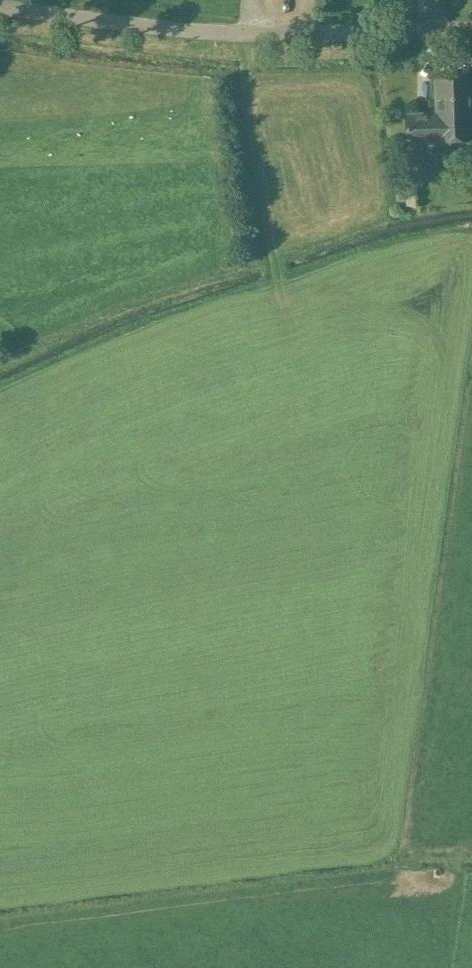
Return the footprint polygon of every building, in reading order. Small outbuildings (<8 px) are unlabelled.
[(438,112),(407,113),(408,143),(438,143),(438,140),(471,139),(471,78),(437,79),(438,112)]
